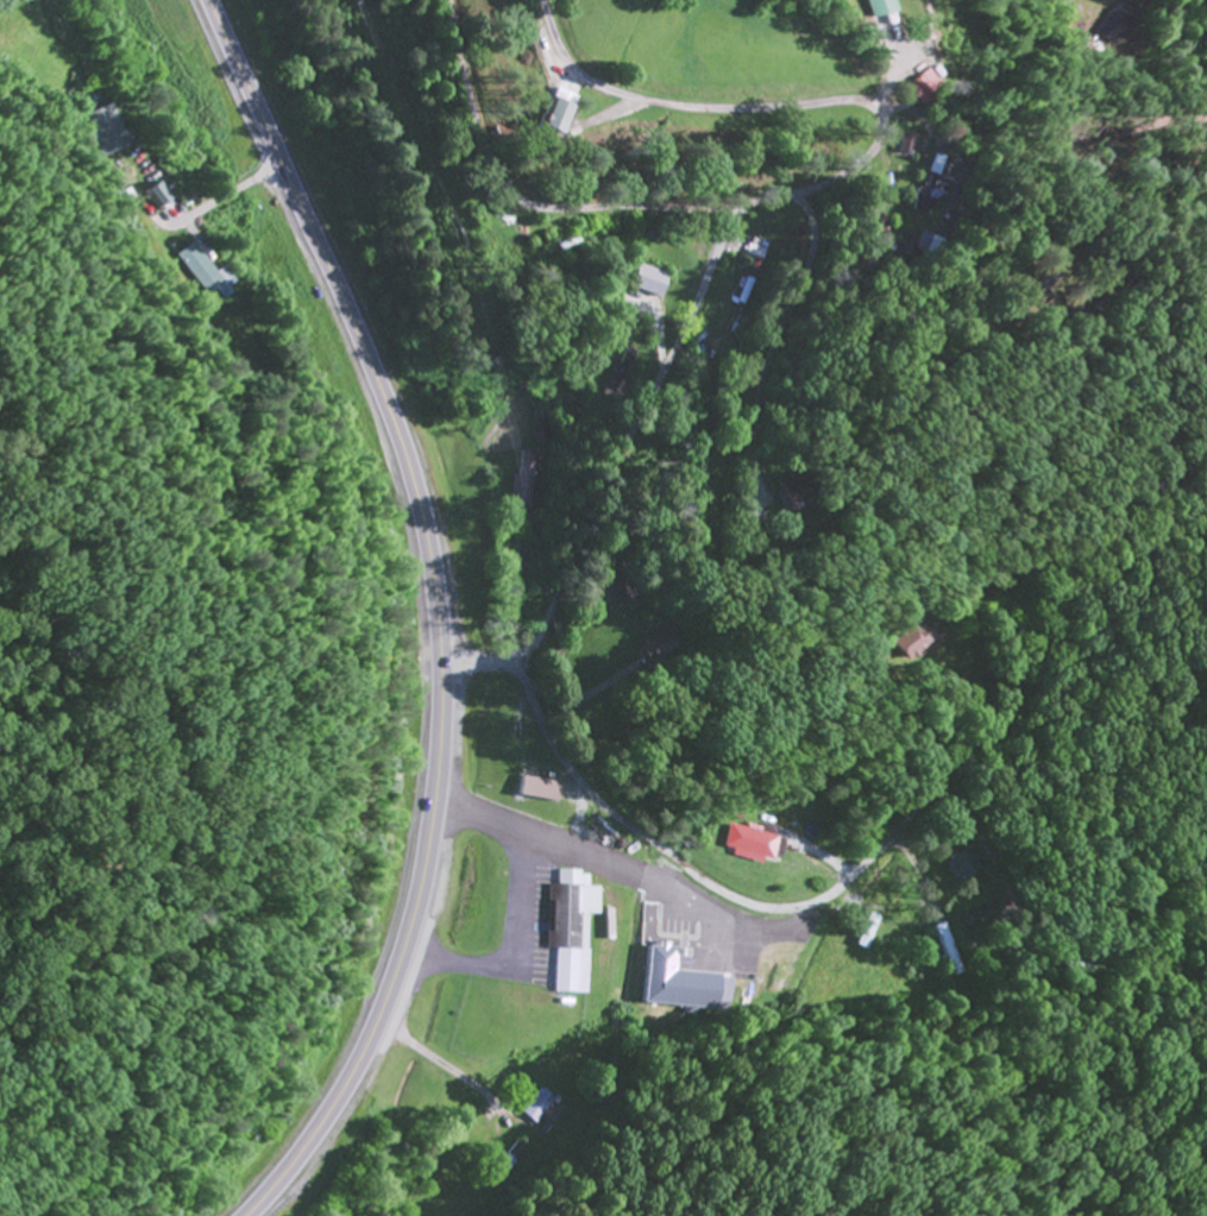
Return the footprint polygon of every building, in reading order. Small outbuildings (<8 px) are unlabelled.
[(895,16),(891,0),(865,0),(871,22),(895,16)] [(1105,46),(1123,23),(1108,11),(1090,35),(1105,46)] [(551,127),(569,135),(580,107),(562,100),(551,127)] [(93,161),(126,149),(110,105),(78,117),(93,161)] [(943,215),(942,179),(914,179),(915,216),(943,215)] [(164,202),(153,188),(146,193),(158,206),(164,202)] [(225,294),(189,244),(168,259),(197,298),(205,292),(213,303),(225,294)] [(814,485),(789,484),(788,511),(813,512),(814,485)] [(884,644),(901,665),(932,640),(916,619),(884,644)] [(776,864),(782,835),(731,825),(725,854),(776,864)] [(969,880),(964,853),(944,857),(949,884),(969,880)] [(584,996),(586,916),(597,916),(598,888),(587,888),(588,873),(555,872),(555,885),(546,885),(544,950),(552,950),(551,995),(584,996)] [(716,1012),(718,975),(669,973),(667,1010),(716,1012)] [(518,1116),(527,1123),(545,1099),(536,1092),(518,1116)]
